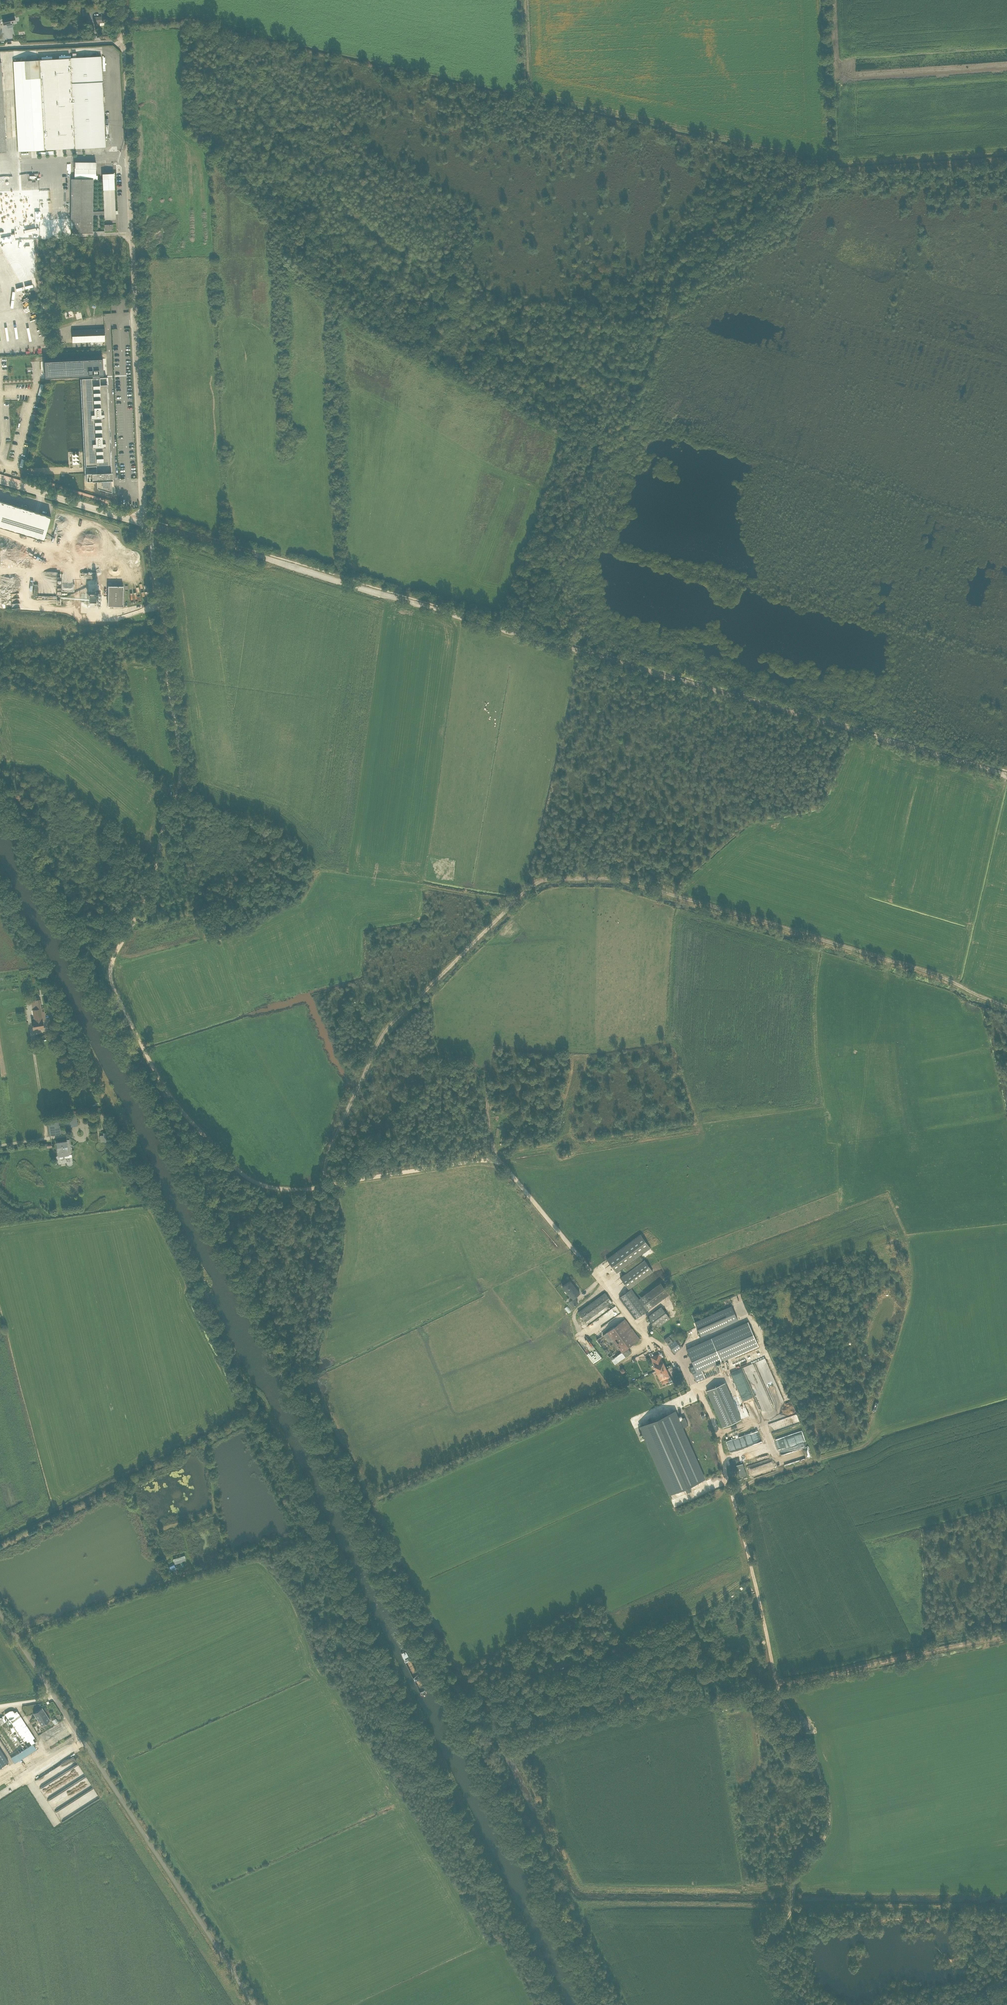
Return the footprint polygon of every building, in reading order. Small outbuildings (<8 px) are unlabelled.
[(106,23),(107,23),(110,22),(110,18),(112,18),(111,13),(101,14),(102,16),(93,17),(94,24),(99,23),(100,26),(104,26),(104,23),(106,23)] [(13,23),(16,23),(14,17),(2,20),(3,25),(12,24),(13,24),(13,23)] [(80,148),(105,147),(101,57),(76,58),(76,53),(72,53),(73,58),(71,58),(75,149),(76,149),(76,152),(80,151),(80,148)] [(70,59),(13,62),(18,152),(74,148),(70,59)] [(95,162),(75,162),(75,179),(71,179),(71,233),(93,233),(93,215),(104,214),(104,220),(115,219),(115,214),(117,214),(117,211),(115,211),(114,174),(102,174),(102,180),(97,180),(97,176),(96,175),(95,162)] [(47,190),(0,194),(0,225),(48,222),(47,190)] [(26,292),(36,291),(34,240),(11,241),(12,241),(0,241),(0,246),(26,292)] [(72,330),(72,343),(90,342),(91,346),(105,345),(104,329),(72,330)] [(97,488),(112,492),(106,378),(99,378),(99,375),(103,375),(103,359),(44,361),(45,378),(93,376),(93,378),(82,379),(86,466),(96,465),(96,473),(86,473),(86,481),(97,481),(97,488)] [(73,451),(72,464),(81,464),(82,451),(73,451)] [(44,540),(51,517),(0,501),(0,527),(44,540)] [(124,587),(110,587),(110,607),(123,607),(124,587)] [(11,593),(13,608),(21,607),(20,592),(11,593)] [(33,1030),(44,1029),(43,1020),(46,1019),(44,1007),(41,1008),(40,999),(31,1000),(34,1020),(32,1021),(33,1030)] [(99,1116),(98,1110),(79,1112),(80,1118),(89,1117),(89,1119),(95,1119),(95,1116),(99,1116)] [(70,1127),(78,1125),(76,1113),(64,1115),(66,1131),(70,1131),(70,1127)] [(49,1135),(61,1134),(59,1116),(47,1117),(49,1135)] [(104,1143),(108,1142),(108,1133),(103,1133),(103,1135),(100,1136),(100,1142),(104,1142),(104,1143)] [(66,1158),(72,1157),(71,1151),(70,1144),(69,1139),(66,1140),(66,1141),(56,1142),(58,1156),(59,1156),(60,1159),(63,1158),(63,1160),(66,1160),(66,1158)] [(607,1257),(617,1270),(650,1246),(641,1233),(607,1257)] [(631,1286),(653,1270),(644,1258),(620,1275),(629,1287),(631,1286)] [(636,1317),(669,1292),(660,1280),(638,1296),(631,1286),(629,1287),(619,1295),(636,1317)] [(575,1298),(580,1295),(570,1281),(562,1287),(569,1297),(566,1300),(572,1308),(578,1303),(575,1298)] [(578,1311),(585,1320),(612,1300),(605,1291),(578,1311)] [(655,1327),(671,1317),(662,1304),(646,1314),(655,1327)] [(729,1323),(738,1320),(731,1305),(722,1309),(694,1321),(701,1336),(729,1324),(729,1323)] [(627,1347),(640,1339),(624,1318),(597,1340),(615,1364),(631,1352),(627,1347)] [(715,1363),(758,1345),(748,1321),(686,1349),(694,1365),(690,1367),(696,1382),(719,1372),(718,1370),(721,1369),(719,1364),(716,1365),(715,1363)] [(674,1352),(681,1347),(675,1339),(673,1341),(670,1337),(673,1335),(672,1333),(664,1339),(674,1352)] [(583,1345),(590,1341),(586,1334),(580,1338),(583,1345)] [(588,1352),(587,1353),(591,1359),(599,1353),(594,1346),(587,1350),(588,1352)] [(650,1357),(656,1371),(665,1367),(663,1362),(662,1362),(661,1358),(663,1357),(662,1352),(650,1357)] [(766,1358),(731,1370),(737,1387),(745,1384),(746,1387),(751,1386),(751,1387),(755,1386),(750,1372),(754,1370),(755,1374),(758,1372),(757,1370),(769,1366),(766,1358)] [(669,1375),(665,1367),(656,1371),(660,1380),(662,1384),(668,1381),(669,1382),(672,1381),(670,1375),(669,1375)] [(771,1398),(782,1395),(781,1391),(778,1391),(774,1376),(768,1378),(768,1381),(772,1380),(773,1384),(771,1384),(772,1387),(776,1386),(778,1393),(770,1395),(771,1398)] [(722,1427),(741,1419),(725,1383),(706,1391),(722,1427)] [(676,1410),(639,1426),(669,1494),(685,1487),(687,1492),(691,1490),(689,1485),(705,1479),(683,1427),(688,1425),(685,1416),(679,1419),(676,1410)] [(759,1431),(727,1439),(730,1452),(729,1453),(731,1459),(764,1450),(759,1431)] [(785,1464),(812,1457),(810,1446),(782,1453),(785,1464)] [(740,1478),(746,1476),(742,1463),(736,1465),(740,1478)] [(185,1555),(173,1559),(175,1564),(182,1561),(186,1560),(185,1558),(185,1557),(185,1555)] [(174,1564),(168,1567),(173,1576),(178,1573),(174,1564)] [(596,1663),(604,1678),(614,1673),(612,1669),(609,1671),(603,1659),(596,1663)] [(553,1667),(551,1662),(545,1665),(550,1676),(557,1673),(554,1669),(555,1668),(554,1667),(553,1667)] [(569,1678),(575,1675),(572,1667),(566,1670),(559,1673),(560,1675),(566,1672),(569,1678)] [(41,1726),(50,1720),(42,1708),(33,1713),(41,1726)] [(36,1749),(33,1743),(36,1741),(16,1709),(14,1711),(9,1711),(5,1714),(8,1719),(5,1721),(7,1725),(0,1729),(0,1741),(15,1763),(36,1749)] [(8,1762),(0,1749),(0,1767),(8,1762)]
